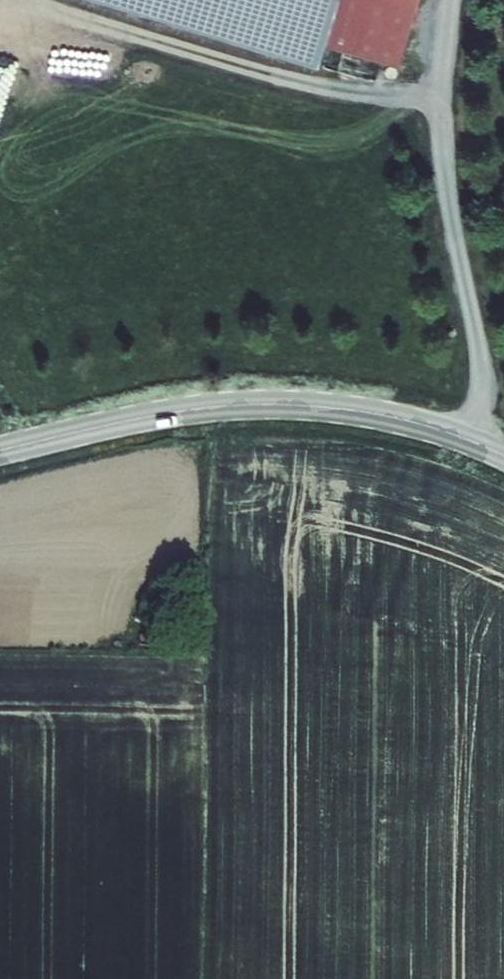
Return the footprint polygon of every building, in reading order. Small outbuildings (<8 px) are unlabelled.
[(320,61),(327,39),(399,61),(418,0),(118,0),(320,61)]
